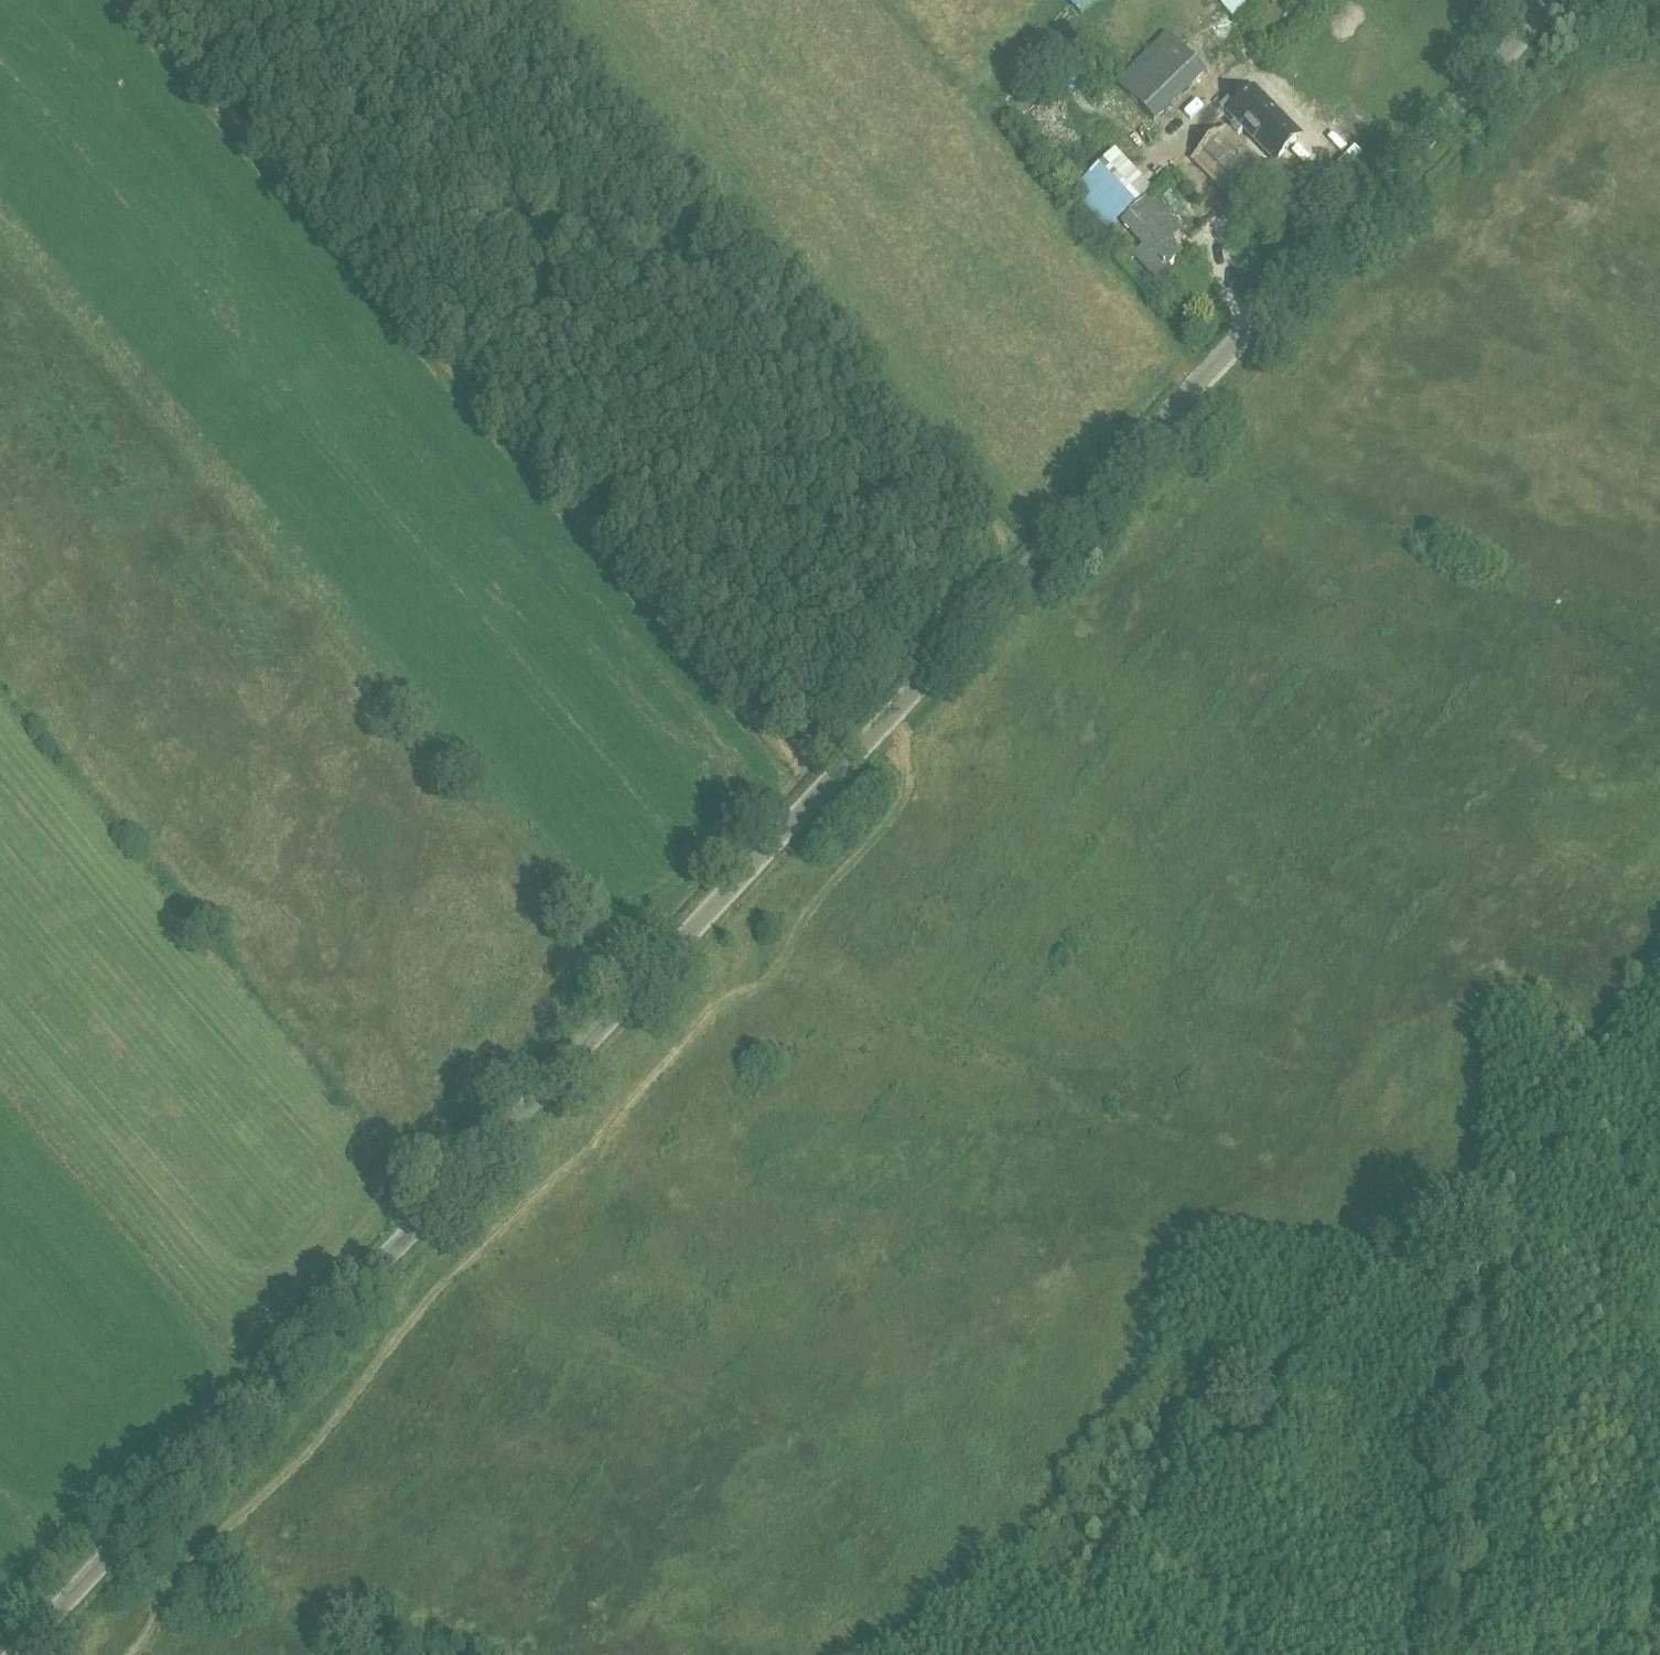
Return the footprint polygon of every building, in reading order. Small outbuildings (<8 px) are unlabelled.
[(1206,74),(1167,33),(1117,82),(1156,124),(1206,74)] [(1229,114),(1275,161),(1300,136),(1254,89),(1229,114)] [(1120,222),(1132,235),(1163,269),(1180,253),(1168,239),(1180,227),(1149,194),(1120,222)]
